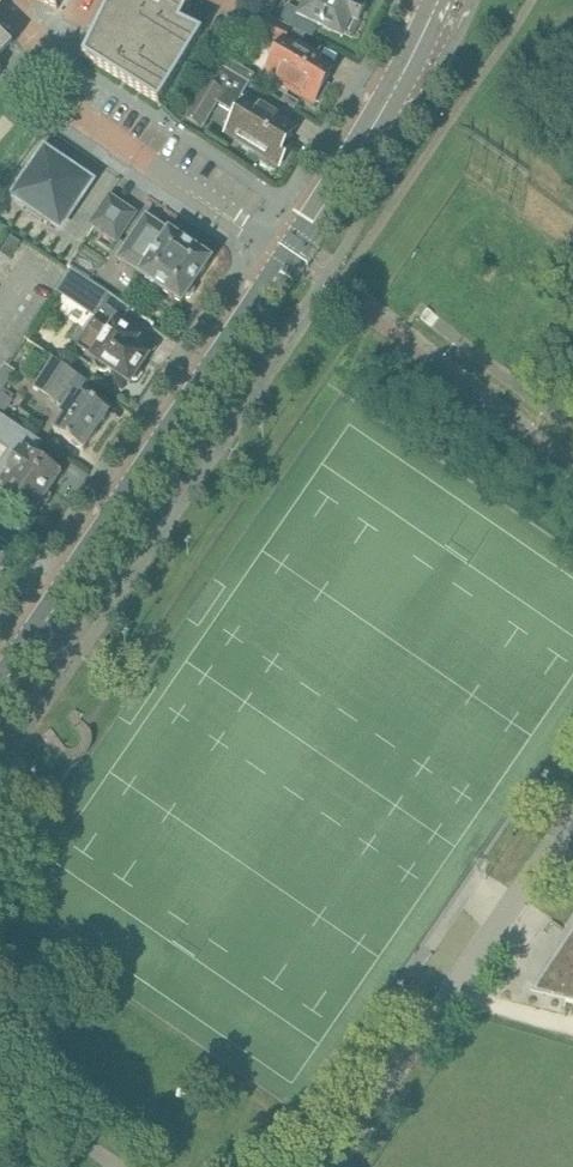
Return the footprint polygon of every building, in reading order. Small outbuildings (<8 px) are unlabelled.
[(0,2),(0,29),(14,0),(1,0),(0,2)] [(57,9),(62,0),(39,0),(57,9)] [(125,83),(159,104),(203,32),(181,22),(192,0),(110,0),(83,57),(125,83)] [(303,11),(288,4),(280,20),(312,36),(319,22),(342,33),(341,36),(342,37),(344,32),(351,35),(368,0),(367,0),(366,2),(362,0),(308,0),(303,11)] [(249,12),(242,28),(260,36),(261,35),(276,42),(282,45),(277,53),(270,65),(266,72),(276,79),(278,83),(284,86),(289,86),(313,100),(314,99),(318,101),(328,84),(325,82),(331,72),(316,63),(319,59),(298,46),(305,34),(294,29),(270,18),(253,10),(251,9),(249,12)] [(13,48),(0,36),(0,62),(13,48)] [(224,57),(219,64),(250,83),(254,76),(224,57)] [(242,96),(250,83),(219,64),(186,118),(200,127),(216,101),(237,115),(227,131),(279,163),(289,147),(286,144),(296,128),(247,98),(247,100),(242,96)] [(45,218),(60,228),(90,183),(75,173),(77,170),(62,160),(60,163),(45,152),(15,197),(30,208),(27,212),(42,222),(45,218)] [(91,224),(65,264),(117,299),(136,272),(141,275),(182,303),(186,297),(190,296),(195,289),(194,285),(195,285),(211,260),(146,216),(144,219),(137,214),(110,196),(91,224)] [(63,282),(59,287),(69,294),(68,296),(98,317),(96,319),(78,346),(96,359),(95,360),(95,361),(95,362),(95,363),(95,364),(96,365),(96,366),(97,367),(97,368),(98,369),(99,369),(100,370),(101,370),(102,370),(102,371),(103,371),(104,371),(105,371),(105,370),(106,370),(107,370),(108,369),(109,369),(109,368),(110,368),(130,381),(132,378),(133,380),(137,379),(142,372),(141,368),(139,367),(151,350),(119,328),(118,327),(126,314),(128,315),(131,310),(71,269),(71,270),(63,282)] [(62,396),(69,401),(60,415),(62,417),(53,431),(83,451),(109,412),(82,395),(90,384),(53,359),(33,388),(57,404),(62,396)] [(0,370),(0,384),(4,387),(5,387),(16,371),(15,370),(9,366),(4,363),(0,370)] [(0,393),(0,415),(3,416),(13,400),(12,399),(15,395),(3,388),(0,393)] [(10,450),(0,466),(0,491),(35,514),(41,513),(51,498),(48,494),(62,474),(37,457),(45,445),(0,415),(0,443),(10,450)] [(2,570),(13,555),(0,546),(0,569),(2,570)] [(549,973),(569,987),(566,1000),(572,1002),(572,939),(549,973)]
